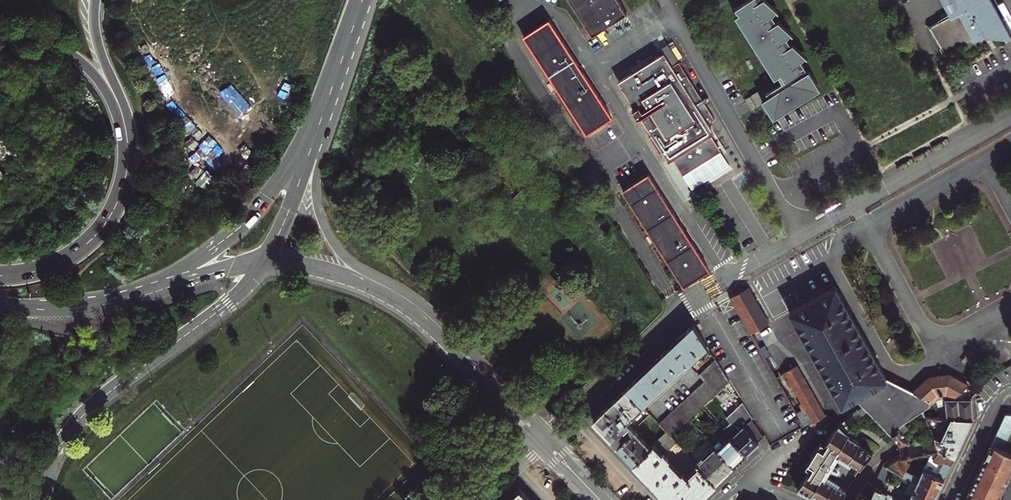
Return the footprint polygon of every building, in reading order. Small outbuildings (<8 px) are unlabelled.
[(591,37),(626,14),(621,7),(616,0),(566,0),(585,27),(591,37)] [(820,89),(801,60),(805,56),(806,57),(807,57),(792,43),(791,44),(786,37),(790,33),(792,35),(792,34),(778,20),(777,21),(771,14),(775,11),(776,12),(777,11),(766,0),(744,0),(735,6),(733,7),(737,14),(735,16),(774,77),(778,75),(782,82),(779,83),(776,78),(746,98),(752,109),(763,103),(773,118),(820,89)] [(989,0),(939,0),(947,15),(926,27),(941,55),(981,34),(990,35),(1010,39),(989,0)] [(523,37),(586,134),(611,118),(549,20),(523,37)] [(716,121),(680,62),(670,68),(661,53),(623,76),(639,104),(634,107),(639,116),(645,112),(656,130),(650,135),(660,151),(668,146),(672,152),(670,153),(692,190),(732,167),(712,136),(715,134),(709,124),(716,121)] [(619,191),(681,288),(710,268),(649,172),(619,191)] [(783,307),(807,350),(839,406),(855,396),(882,373),(829,280),(783,307)] [(746,285),(729,295),(750,332),(767,323),(746,285)] [(646,369),(626,388),(642,405),(688,362),(689,362),(707,345),(694,323),(676,340),(646,369)] [(705,380),(660,423),(667,431),(670,435),(689,418),(702,405),(729,379),(716,359),(700,374),(705,380)] [(804,426),(824,414),(794,360),(778,369),(781,374),(784,372),(786,377),(783,379),(787,385),(789,384),(798,400),(796,401),(800,409),(796,411),(804,426)] [(946,370),(925,372),(909,387),(934,399),(939,396),(945,396),(971,398),(967,385),(971,381),(946,370)] [(934,399),(909,387),(882,373),(855,396),(861,403),(867,409),(892,434),(904,421),(907,419),(922,409),(929,403),(934,399)] [(798,400),(789,384),(787,385),(796,401),(798,400)] [(634,428),(635,428),(627,419),(631,415),(631,416),(643,405),(642,405),(626,388),(612,401),(594,419),(618,444),(634,428)] [(945,396),(939,396),(934,399),(929,403),(922,409),(925,416),(947,418),(948,415),(973,418),(972,408),(971,398),(945,396)] [(744,425),(752,418),(753,417),(743,401),(727,417),(731,422),(724,429),(730,436),(746,452),(753,446),(759,441),(744,425)] [(867,409),(861,403),(840,423),(846,429),(867,409)] [(907,419),(908,421),(910,423),(916,418),(919,422),(926,417),(925,416),(922,409),(907,419)] [(1010,426),(1010,413),(1005,413),(1001,422),(1010,426)] [(962,441),(973,418),(948,415),(947,418),(925,416),(926,417),(933,432),(935,436),(937,447),(938,448),(955,456),(962,441)] [(764,435),(752,418),(744,425),(759,441),(764,435)] [(909,438),(907,436),(903,431),(908,426),(906,423),(908,421),(907,419),(904,421),(892,434),(893,435),(895,438),(898,441),(900,444),(910,442),(909,438)] [(998,429),(1010,435),(1010,434),(1010,426),(1001,422),(998,429)] [(846,490),(836,484),(837,482),(824,475),(828,469),(834,473),(835,473),(836,473),(837,472),(838,471),(838,470),(838,469),(838,468),(838,467),(831,463),(837,454),(849,462),(850,460),(861,467),(866,458),(873,452),(858,443),(860,441),(847,434),(849,431),(846,429),(840,423),(834,429),(825,444),(821,441),(806,466),(809,468),(797,488),(816,497),(823,499),(840,499),(846,490)] [(903,431),(907,436),(913,431),(908,426),(903,431)] [(651,446),(634,428),(618,444),(626,453),(634,462),(651,446)] [(998,429),(995,436),(1007,442),(1010,435),(998,429)] [(715,482),(699,465),(687,477),(683,473),(682,474),(667,458),(668,458),(664,453),(676,441),(670,435),(667,431),(651,446),(634,462),(640,468),(657,486),(671,499),(696,499),(715,482)] [(926,438),(928,449),(933,448),(937,447),(935,436),(933,432),(931,433),(932,437),(926,438)] [(746,452),(730,436),(717,448),(733,465),(743,455),(746,452)] [(1007,442),(995,436),(991,443),(1004,449),(1007,442)] [(926,438),(910,442),(900,444),(901,453),(901,455),(904,455),(918,451),(928,449),(926,438)] [(1004,449),(991,443),(988,451),(981,465),(973,483),(965,499),(997,499),(1010,470),(1010,452),(1004,449)] [(733,465),(717,448),(715,446),(697,463),(699,465),(715,482),(730,467),(733,465)] [(955,456),(938,448),(937,447),(933,448),(922,473),(916,470),(915,472),(906,468),(910,459),(904,455),(901,455),(901,453),(891,459),(883,463),(884,463),(880,471),(893,478),(897,471),(907,476),(910,478),(912,475),(915,477),(914,479),(918,481),(917,483),(922,485),(924,481),(939,488),(944,478),(946,474),(951,465),(955,456)] [(880,471),(877,478),(890,484),(893,478),(880,471)] [(907,499),(909,499),(917,483),(918,481),(914,479),(915,477),(912,475),(910,478),(907,476),(906,478),(906,482),(908,483),(904,491),(890,484),(887,491),(907,499)] [(890,484),(877,478),(874,484),(882,488),(887,491),(890,484)] [(882,488),(874,484),(867,481),(855,499),(876,499),(882,488)] [(939,488),(924,481),(922,485),(917,483),(909,499),(934,499),(937,493),(939,488)] [(520,488),(508,499),(531,499),(520,488)] [(886,496),(885,496),(887,491),(882,488),(876,499),(884,499),(886,496)] [(887,491),(885,496),(886,496),(893,499),(907,499),(887,491)]
